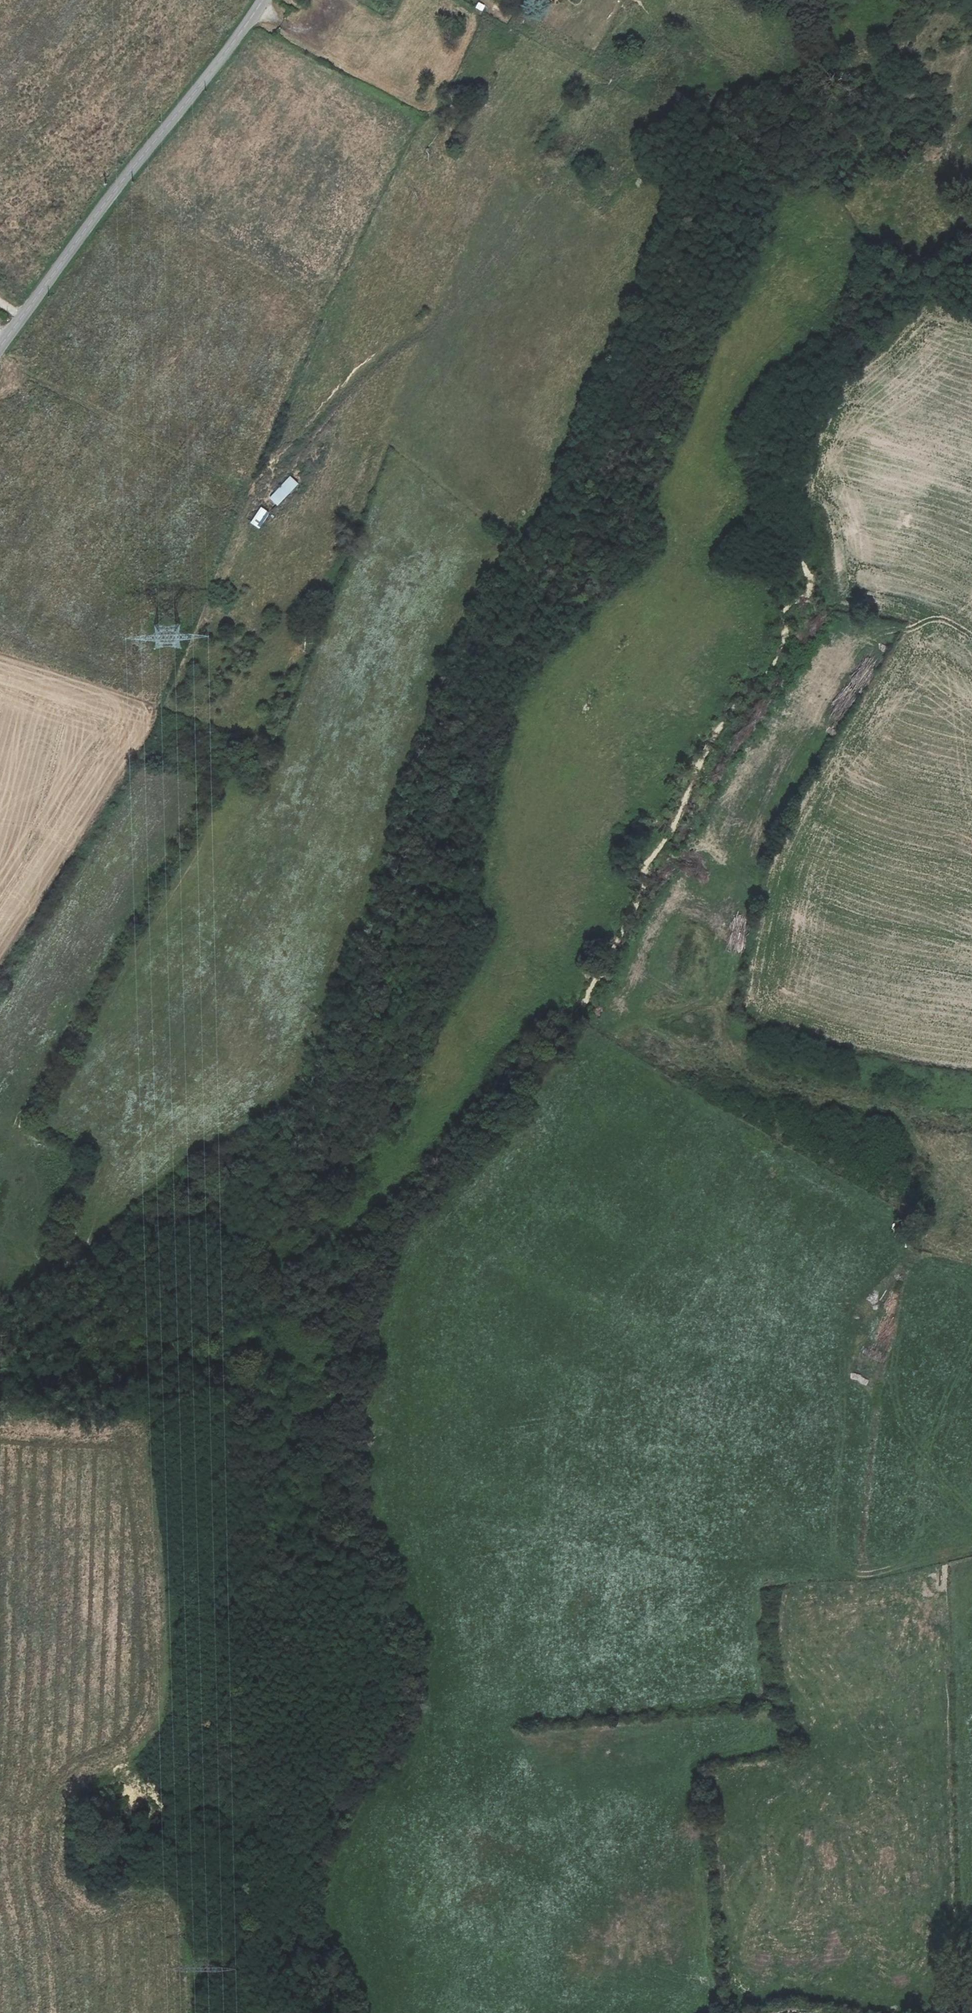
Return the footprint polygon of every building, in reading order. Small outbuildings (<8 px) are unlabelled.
[(277,505),(299,484),(291,475),(269,497),(277,505)] [(250,522),(259,528),(270,512),(261,506),(250,522)]
